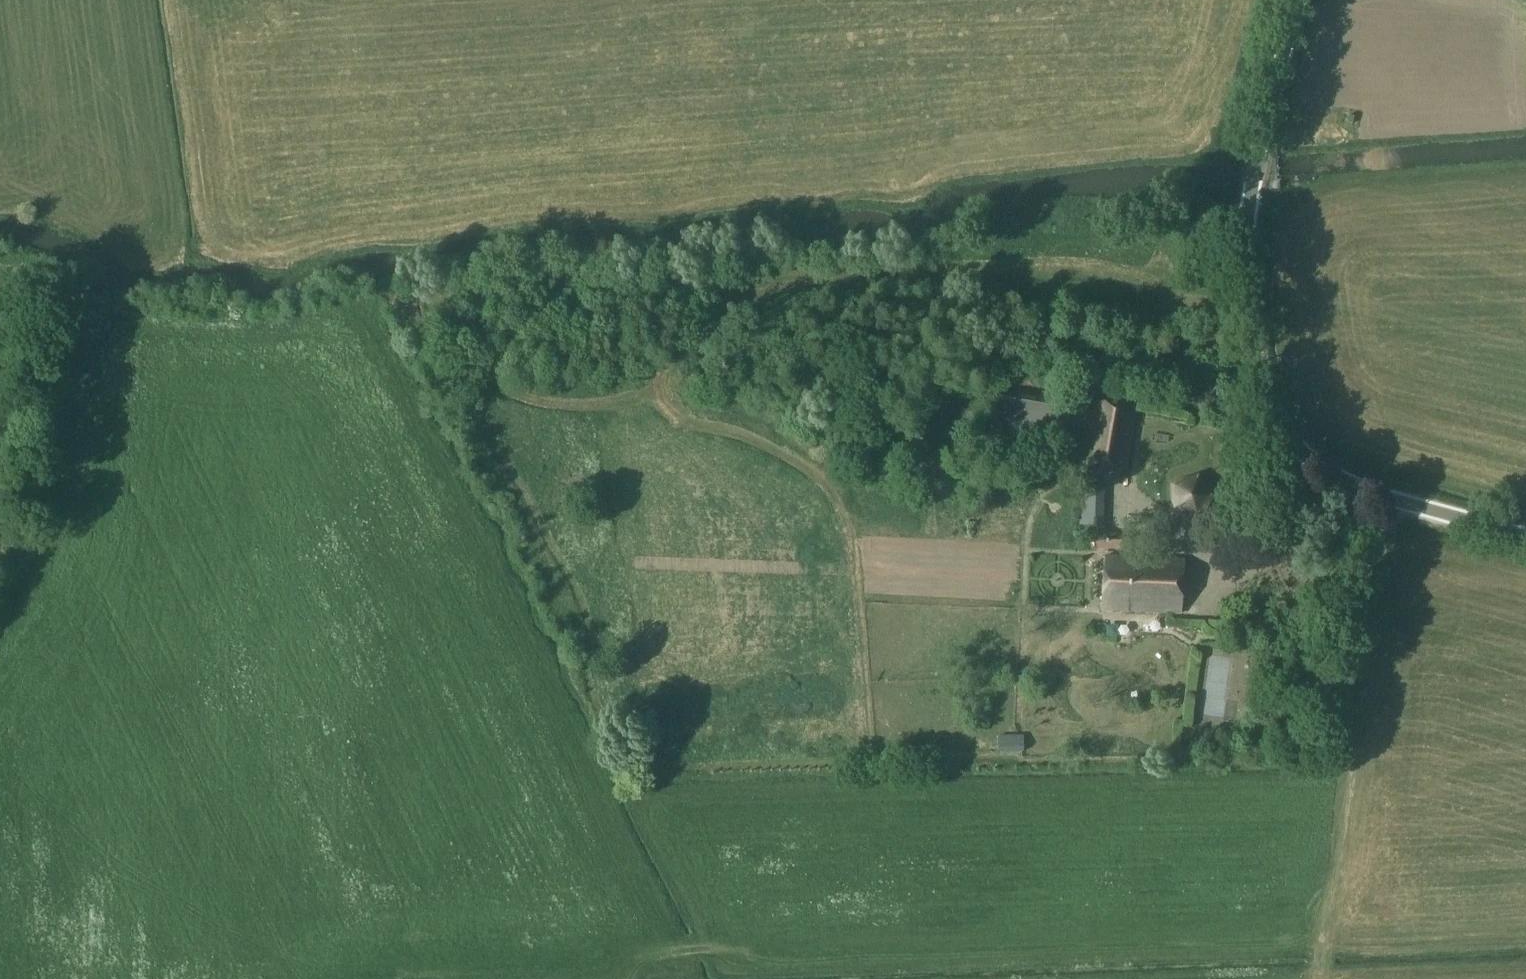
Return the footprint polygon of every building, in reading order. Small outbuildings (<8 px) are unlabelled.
[(1127,470),(1137,407),(1092,400),(1090,410),(1060,405),(1060,406),(998,395),(993,432),(1054,441),(1057,424),(1087,429),(1081,462),(1127,470)] [(1172,483),(1172,512),(1200,518),(1214,496),(1198,473),(1172,483)] [(1104,529),(1105,489),(1085,488),(1084,529),(1104,529)] [(1097,532),(1096,548),(1124,550),(1123,533),(1097,532)] [(1181,612),(1184,561),(1105,556),(1102,607),(1181,612)] [(1229,717),(1231,647),(1200,647),(1199,716),(1229,717)] [(1251,664),(1247,690),(1266,692),(1269,666),(1251,664)] [(998,736),(997,753),(1024,752),(1023,735),(998,736)]
